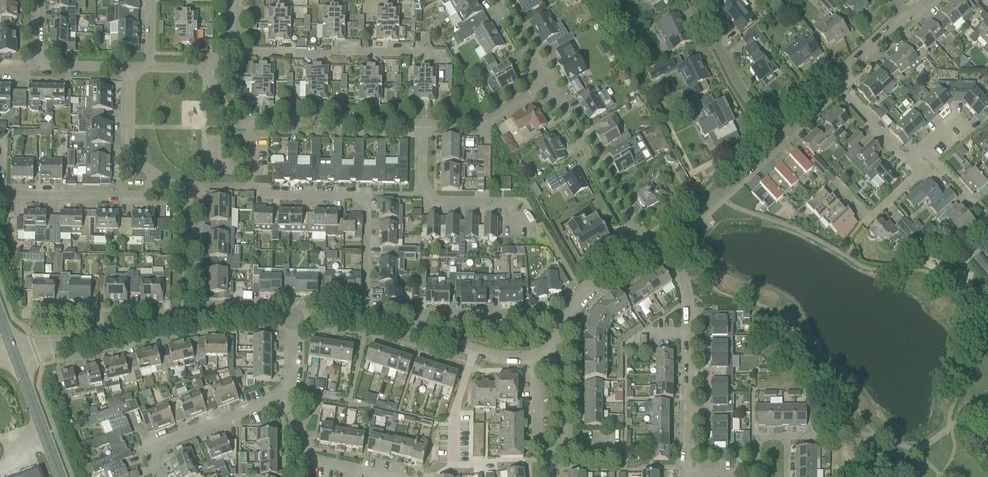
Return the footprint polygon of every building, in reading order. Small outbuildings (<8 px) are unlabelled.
[(12,27),(12,18),(17,18),(17,4),(12,4),(12,0),(0,0),(0,18),(0,26),(3,26),(12,27)] [(77,0),(51,0),(51,9),(60,9),(60,15),(63,15),(77,16),(77,4),(77,0)] [(139,0),(118,0),(118,9),(111,9),(107,9),(107,16),(128,17),(128,10),(139,10),(139,0)] [(477,1),(476,0),(440,0),(444,6),(450,16),(456,13),(477,1)] [(533,9),(542,4),(539,0),(516,0),(524,14),(533,9)] [(728,2),(720,8),(730,20),(728,22),(733,28),(735,26),(741,33),(755,21),(750,14),(748,15),(736,0),(731,0),(728,2)] [(828,10),(830,13),(837,7),(830,0),(818,0),(828,10)] [(842,2),(847,7),(856,16),(857,16),(858,16),(863,12),(862,11),(867,6),(862,0),(844,0),(842,2)] [(949,6),(961,19),(965,23),(973,16),(972,14),(977,9),(974,6),(968,0),(956,0),(949,6)] [(450,16),(449,17),(455,28),(457,26),(460,31),(455,33),(457,36),(468,29),(470,28),(479,23),(475,17),(483,12),(477,1),(456,13),(450,16)] [(662,3),(653,7),(656,13),(665,8),(662,3)] [(786,14),(791,9),(787,3),(781,8),(786,14)] [(323,6),(323,23),(334,23),(334,6),(323,6)] [(334,6),(334,23),(345,23),(345,6),(334,6)] [(936,18),(951,34),(954,37),(956,35),(953,32),(955,29),(953,26),(961,19),(949,6),(936,18)] [(269,7),(269,24),(280,24),(280,7),(269,7)] [(280,7),(280,24),(291,24),(291,7),(280,7)] [(377,24),(388,24),(388,7),(377,7),(377,24)] [(388,24),(399,24),(399,7),(388,7),(388,24)] [(175,11),(175,28),(186,28),(187,11),(175,11)] [(187,11),(186,28),(197,28),(198,11),(187,11)] [(543,43),(552,38),(558,34),(554,27),(555,26),(548,14),(530,24),(534,30),(535,29),(543,43)] [(678,14),(669,19),(656,25),(663,38),(667,37),(673,50),(691,41),(678,14)] [(77,28),(77,16),(63,15),(60,15),(60,21),(51,21),(51,33),(69,34),(76,34),(77,28)] [(835,16),(832,19),(828,15),(814,26),(828,44),(834,39),(837,43),(849,33),(835,16)] [(128,23),(128,17),(107,16),(106,23),(110,23),(110,34),(119,34),(139,35),(139,24),(128,23)] [(923,30),(935,43),(943,35),(946,38),(951,34),(936,18),(923,30)] [(985,23),(971,36),(969,38),(973,43),(975,43),(977,41),(976,40),(977,41),(980,38),(987,46),(987,45),(987,21),(985,23)] [(334,23),(323,23),(323,40),(334,40),(334,23)] [(334,23),(334,40),(345,40),(345,23),(334,23)] [(280,41),(280,24),(269,24),(269,41),(280,41)] [(280,24),(280,41),(290,41),(291,24),(280,24)] [(377,41),(388,41),(388,24),(377,24),(377,41)] [(388,41),(399,41),(399,24),(388,24),(388,41)] [(491,24),(482,30),(474,34),(487,56),(483,58),(486,62),(488,66),(496,61),(495,61),(491,54),(503,46),(491,24)] [(12,27),(3,26),(0,26),(0,52),(16,53),(16,44),(15,44),(15,41),(16,41),(16,33),(13,33),(13,27),(12,27)] [(186,28),(175,28),(175,45),(186,45),(186,28)] [(186,28),(186,45),(192,45),(192,51),(207,51),(208,40),(197,40),(197,28),(186,28)] [(472,36),(468,29),(457,36),(461,43),(472,36)] [(754,29),(749,33),(756,41),(760,38),(754,29)] [(927,51),(935,43),(923,30),(911,43),(925,58),(930,54),(927,51)] [(969,38),(971,36),(967,32),(957,41),(961,45),(969,38)] [(69,34),(51,33),(51,45),(59,45),(59,51),(75,52),(76,40),(69,40),(69,34)] [(119,34),(110,34),(110,44),(111,44),(111,52),(128,53),(128,46),(139,46),(139,35),(119,34)] [(787,57),(791,62),(797,69),(813,57),(815,60),(822,54),(816,46),(810,39),(806,42),(802,37),(794,43),(793,41),(779,52),(785,59),(787,57)] [(578,99),(581,97),(586,94),(576,78),(587,71),(574,50),(576,49),(571,41),(556,50),(562,60),(557,63),(578,99)] [(771,73),(773,75),(778,70),(768,57),(765,59),(758,50),(759,49),(753,42),(743,49),(749,56),(747,58),(755,67),(750,71),(759,82),(771,73)] [(911,43),(898,55),(909,67),(913,71),(921,64),(920,63),(925,58),(911,43)] [(885,67),(899,82),(904,78),(901,75),(909,67),(898,55),(885,67)] [(699,57),(690,62),(678,68),(681,75),(688,90),(692,88),(696,97),(697,96),(709,90),(705,81),(710,79),(699,57)] [(671,60),(646,72),(651,82),(675,70),(671,60)] [(510,69),(512,68),(508,61),(491,71),(495,77),(489,81),(488,84),(494,95),(493,96),(493,97),(495,96),(496,98),(502,95),(500,93),(518,82),(510,69)] [(486,62),(479,66),(481,70),(485,68),(488,66),(486,62)] [(263,82),(263,65),(252,64),(252,78),(252,81),(263,82)] [(263,65),(263,82),(274,82),(274,65),(263,65)] [(306,65),(306,82),(317,82),(317,66),(306,65)] [(317,66),(317,82),(328,82),(328,66),(317,66)] [(360,83),(371,83),(371,66),(360,66),(360,83)] [(371,83),(382,83),(382,67),(371,66),(371,83)] [(414,67),(414,84),(425,84),(425,67),(414,67)] [(425,67),(425,84),(436,84),(436,68),(425,67)] [(885,67),(872,79),(883,91),(891,84),(894,87),(899,82),(885,67)] [(927,77),(922,72),(918,76),(922,81),(927,77)] [(622,84),(629,81),(626,74),(620,77),(622,84)] [(883,91),(872,79),(859,91),(873,106),(878,102),(875,99),(881,93),(883,91)] [(92,99),(113,99),(113,88),(106,88),(106,82),(107,82),(107,81),(89,81),(89,88),(86,88),(86,99),(88,99),(92,99)] [(263,98),(263,82),(252,81),(252,98),(263,98)] [(274,99),(274,82),(263,82),(263,98),(274,99)] [(299,84),(299,97),(306,97),(306,99),(317,99),(317,82),(306,82),(306,84),(299,84)] [(328,99),(328,82),(317,82),(317,99),(328,99)] [(963,101),(971,109),(983,98),(976,90),(975,82),(957,82),(957,89),(957,101),(963,101)] [(371,100),(371,83),(360,83),(360,100),(371,100)] [(382,100),(382,83),(371,83),(371,100),(382,100)] [(935,93),(931,97),(942,108),(951,100),(957,101),(957,89),(945,89),(945,83),(938,83),(933,87),(933,90),(935,93)] [(425,84),(414,84),(414,101),(425,101),(425,84)] [(436,101),(436,84),(425,84),(425,101),(436,101)] [(0,85),(0,113),(6,113),(10,110),(11,86),(1,85),(0,85)] [(41,86),(29,86),(29,107),(30,110),(32,111),(39,112),(39,106),(41,106),(41,101),(41,86)] [(53,86),(41,86),(41,101),(47,101),(47,109),(53,109),(53,106),(52,106),(53,86)] [(65,87),(53,86),(52,106),(53,106),(57,106),(57,102),(64,102),(64,109),(70,109),(71,91),(65,90),(65,87)] [(589,120),(598,115),(614,105),(605,90),(600,93),(597,88),(593,90),(586,94),(581,97),(585,103),(580,106),(589,120)] [(971,109),(983,123),(987,118),(987,93),(983,98),(971,109)] [(700,102),(697,96),(696,97),(686,102),(689,107),(700,102)] [(705,109),(715,104),(711,96),(700,102),(704,110),(705,109)] [(640,97),(635,100),(639,107),(644,104),(640,97)] [(929,120),(942,108),(931,97),(923,104),(920,101),(915,106),(929,120)] [(112,110),(113,99),(92,99),(88,99),(86,99),(86,110),(82,110),(82,111),(77,111),(77,116),(82,116),(102,116),(102,110),(112,110)] [(737,132),(732,122),(726,111),(729,110),(724,100),(715,104),(705,109),(709,118),(698,124),(705,137),(708,135),(713,133),(718,142),(736,132),(737,132)] [(913,113),(905,120),(916,133),(929,120),(915,106),(911,110),(913,113)] [(511,119),(519,132),(531,124),(535,132),(537,131),(546,126),(538,112),(536,113),(532,107),(511,119)] [(829,127),(825,131),(831,137),(834,141),(839,136),(836,133),(842,127),(849,120),(839,109),(825,122),(829,127)] [(876,110),(873,112),(880,120),(883,117),(876,110)] [(102,116),(82,116),(82,122),(78,122),(78,133),(91,133),(112,134),(112,122),(102,122),(102,116)] [(606,129),(595,135),(603,148),(611,144),(614,149),(631,139),(627,133),(620,137),(616,131),(621,128),(614,116),(608,120),(599,125),(600,125),(603,124),(606,129)] [(889,129),(903,144),(903,145),(916,133),(905,120),(897,128),(894,125),(889,129)] [(652,133),(654,132),(657,136),(661,133),(656,125),(649,129),(652,133)] [(817,130),(803,143),(809,151),(813,154),(819,149),(822,152),(834,141),(831,137),(825,131),(821,135),(817,130)] [(846,144),(851,150),(864,138),(858,132),(846,144)] [(86,151),(101,151),(101,145),(112,145),(112,134),(91,133),(91,145),(86,144),(86,150),(86,151)] [(501,137),(510,154),(517,150),(508,133),(501,137)] [(81,144),(80,134),(70,135),(71,145),(81,144)] [(983,141),(978,136),(972,142),(977,147),(983,141)] [(443,137),(443,149),(459,150),(459,137),(443,137)] [(552,166),(557,163),(566,158),(562,151),(565,150),(558,138),(555,140),(553,137),(538,146),(543,154),(546,152),(549,158),(548,159),(552,166)] [(319,182),(320,160),(320,139),(312,139),(312,156),(310,156),(310,157),(298,157),(297,182),(306,182),(306,180),(314,180),(314,182),(319,182)] [(354,166),(341,166),(341,182),(350,183),(350,181),(358,181),(358,183),(363,183),(363,167),(364,140),(363,140),(356,140),(355,154),(354,154),(354,166)] [(386,159),(386,140),(378,140),(378,155),(376,155),(375,167),(363,167),(363,183),(372,183),(372,181),(380,182),(380,183),(385,183),(386,159)] [(861,163),(868,171),(877,162),(873,158),(881,150),(872,141),(858,155),(864,161),(861,163)] [(618,149),(609,154),(615,164),(613,165),(619,175),(627,169),(634,165),(636,169),(646,163),(644,160),(638,150),(636,147),(633,149),(629,142),(626,144),(618,149)] [(292,181),(297,182),(298,157),(298,143),(288,143),(288,163),(283,163),(284,158),(282,156),(273,156),(271,158),(272,163),(275,163),(275,181),(284,181),(284,180),(292,180),(292,181)] [(962,147),(957,151),(958,152),(961,156),(962,157),(967,153),(962,147)] [(442,161),(452,161),(464,162),(464,149),(459,150),(443,149),(442,161)] [(669,162),(670,163),(672,163),(674,162),(675,163),(678,162),(671,150),(664,154),(665,156),(669,162)] [(111,168),(111,157),(101,157),(101,151),(86,151),(86,159),(86,168),(111,168)] [(783,166),(796,181),(804,173),(806,175),(813,169),(796,151),(789,157),(791,159),(783,166)] [(849,151),(845,156),(850,162),(855,157),(849,151)] [(386,159),(385,183),(394,183),(394,182),(402,182),(402,183),(407,184),(408,152),(400,152),(400,157),(398,157),(398,159),(386,159)] [(341,182),(341,166),(342,156),(332,156),(331,160),(320,160),(319,182),(328,182),(328,181),(336,181),(336,182),(341,182)] [(823,177),(824,175),(829,171),(816,157),(810,163),(823,177)] [(11,179),(22,179),(23,159),(12,159),(11,179)] [(23,159),(22,179),(33,179),(34,160),(23,159)] [(40,179),(51,180),(51,160),(40,159),(40,179)] [(51,160),(51,180),(62,180),(63,160),(51,160)] [(881,166),(877,162),(868,171),(865,173),(879,188),(884,183),(888,188),(898,179),(884,164),(881,166)] [(975,170),(978,174),(981,177),(985,174),(987,177),(987,163),(981,169),(979,167),(975,170)] [(776,173),(768,180),(781,195),(789,187),(791,189),(798,183),(796,181),(783,166),(781,165),(774,171),(776,173)] [(974,170),(971,165),(964,171),(966,173),(959,179),(970,191),(975,187),(979,193),(987,185),(981,177),(978,174),(974,170)] [(441,174),(442,174),(442,179),(458,179),(464,179),(464,167),(452,167),(442,167),(442,169),(441,169),(441,174)] [(100,185),(100,179),(111,180),(111,168),(86,168),(86,175),(82,175),(82,185),(100,185)] [(554,176),(546,181),(552,192),(561,187),(566,184),(573,197),(579,193),(588,188),(588,187),(587,188),(577,171),(578,171),(569,176),(565,170),(556,175),(554,176)] [(500,191),(504,191),(510,191),(511,178),(500,178),(500,191)] [(458,179),(442,179),(442,191),(458,191),(462,191),(462,185),(458,185),(458,179)] [(767,210),(768,211),(768,210),(766,209),(774,201),(776,203),(783,197),(781,195),(768,180),(766,179),(759,185),(761,187),(753,194),(751,193),(763,206),(767,210)] [(930,206),(937,215),(950,204),(957,198),(949,189),(941,196),(936,189),(937,188),(936,187),(935,189),(933,186),(934,185),(930,180),(928,182),(927,181),(906,199),(914,209),(927,197),(932,204),(930,206)] [(853,194),(859,189),(854,184),(848,189),(853,194)] [(669,195),(664,186),(663,187),(661,185),(654,190),(651,186),(639,193),(637,198),(643,207),(648,208),(661,201),(661,200),(669,195)] [(821,220),(824,217),(838,203),(840,202),(840,201),(838,203),(832,196),(830,198),(823,190),(825,188),(824,188),(806,204),(807,205),(808,203),(816,211),(814,213),(821,220)] [(210,198),(210,210),(229,210),(232,210),(235,210),(235,198),(232,198),(232,192),(220,192),(220,198),(210,198)] [(400,206),(400,200),(377,199),(377,211),(380,211),(380,218),(383,218),(403,218),(403,206),(400,206)] [(574,200),(567,204),(569,209),(577,204),(574,200)] [(838,203),(824,217),(831,225),(830,226),(836,233),(838,231),(843,236),(848,231),(852,227),(848,222),(854,216),(848,210),(846,211),(838,203)] [(950,204),(937,215),(935,217),(944,227),(949,223),(953,227),(968,214),(961,206),(955,211),(951,207),(952,207),(950,204)] [(254,206),(254,216),(254,223),(254,230),(261,231),(261,226),(272,226),(273,213),(273,210),(266,210),(266,207),(260,206),(260,209),(255,209),(255,206),(254,206)] [(89,237),(89,241),(94,241),(94,238),(107,238),(108,211),(96,210),(96,221),(90,221),(89,237)] [(229,210),(210,210),(210,222),(219,222),(219,228),(232,228),(232,222),(232,210),(229,210)] [(278,213),(273,213),(272,226),(272,232),(290,232),(290,210),(278,210),(278,213)] [(303,210),(290,210),(290,232),(308,233),(308,213),(303,213),(303,210)] [(313,214),(308,213),(308,233),(326,233),(326,232),(325,232),(326,211),(313,210),(313,214)] [(24,233),(35,233),(35,211),(24,211),(24,218),(17,218),(17,232),(24,232),(24,233)] [(35,211),(35,233),(35,236),(45,237),(45,244),(53,244),(53,231),(47,231),(47,227),(46,227),(47,212),(35,211)] [(107,238),(125,238),(125,221),(119,221),(119,211),(108,211),(107,238)] [(125,221),(125,238),(143,239),(143,232),(144,211),(132,211),(132,222),(125,221)] [(143,232),(143,239),(154,239),(154,241),(161,241),(161,222),(155,222),(155,212),(144,211),(143,232)] [(326,211),(325,232),(326,232),(326,233),(326,236),(343,237),(343,234),(343,220),(337,220),(338,217),(339,211),(326,211)] [(60,212),(60,231),(53,231),(53,244),(60,244),(61,234),(71,234),(71,212),(60,212)] [(82,237),(89,237),(90,221),(90,217),(82,217),(83,212),(71,212),(71,234),(82,234),(82,237)] [(343,220),(343,234),(344,234),(354,234),(354,238),(362,238),(362,231),(362,217),(362,214),(356,214),(350,214),(350,217),(343,217),(343,220)] [(578,219),(567,225),(573,236),(572,236),(581,252),(609,237),(600,221),(596,214),(586,220),(584,216),(578,219)] [(968,214),(953,227),(960,236),(961,235),(965,239),(970,235),(966,230),(975,222),(968,214)] [(421,225),(421,235),(421,241),(432,241),(432,238),(440,238),(441,228),(440,228),(440,217),(427,217),(427,228),(421,228),(422,225),(421,225)] [(380,223),(380,236),(402,236),(403,218),(383,218),(383,223),(380,223)] [(440,238),(440,241),(450,241),(450,245),(459,245),(459,241),(459,229),(459,218),(446,218),(446,228),(441,228),(440,238)] [(465,229),(459,229),(459,241),(464,241),(470,241),(470,239),(478,239),(478,229),(478,218),(465,218),(465,229)] [(478,229),(478,239),(478,242),(488,242),(488,239),(497,239),(497,233),(497,218),(484,218),(484,229),(478,229)] [(896,225),(903,233),(909,240),(917,233),(905,218),(896,225)] [(869,234),(868,236),(869,239),(872,240),(874,240),(877,238),(882,243),(887,238),(892,244),(898,240),(894,236),(898,233),(889,222),(885,225),(881,221),(870,230),(872,231),(869,234)] [(917,221),(911,226),(917,232),(917,233),(920,230),(923,228),(917,221)] [(923,228),(920,230),(926,237),(932,231),(926,225),(923,228)] [(210,234),(210,246),(228,246),(228,239),(232,240),(235,238),(235,228),(232,228),(219,228),(219,234),(210,234)] [(420,254),(420,251),(420,247),(403,247),(396,247),(396,240),(402,241),(402,236),(380,236),(379,248),(383,248),(383,253),(404,254),(420,254)] [(234,264),(234,246),(228,246),(210,246),(209,258),(219,258),(219,264),(231,264),(234,264)] [(54,274),(64,274),(64,253),(54,253),(54,274)] [(379,259),(379,271),(402,271),(404,272),(404,260),(404,254),(383,253),(382,259),(379,259)] [(987,275),(987,274),(987,262),(981,254),(980,255),(975,260),(987,275)] [(231,270),(231,264),(219,264),(219,270),(209,270),(209,282),(227,282),(228,282),(228,276),(231,276),(231,270)] [(271,295),(271,277),(265,277),(265,270),(258,270),(258,267),(253,267),(253,276),(253,281),(253,285),(260,286),(260,295),(271,295)] [(559,267),(547,269),(548,275),(547,275),(543,280),(540,279),(537,282),(538,283),(530,284),(530,289),(535,289),(536,298),(547,297),(546,294),(546,293),(549,293),(549,294),(561,292),(560,287),(562,287),(569,283),(559,267)] [(307,295),(307,270),(289,269),(289,270),(289,286),(296,286),(296,295),(307,295)] [(653,276),(662,290),(672,283),(662,269),(653,276)] [(271,270),(271,277),(271,295),(282,295),(282,286),(289,286),(289,270),(271,270)] [(318,274),(318,270),(307,270),(307,295),(318,296),(318,287),(325,287),(325,274),(318,274)] [(116,274),(116,302),(127,302),(127,292),(134,292),(134,278),(134,271),(128,271),(128,275),(116,274)] [(163,292),(170,292),(171,271),(163,271),(163,273),(152,273),(152,275),(152,302),(163,303),(163,292)] [(325,272),(325,274),(325,287),(325,289),(331,290),(331,296),(343,296),(343,271),(335,271),(335,272),(325,272)] [(361,273),(351,273),(351,271),(343,271),(343,296),(354,296),(354,286),(361,286),(361,273)] [(379,271),(379,284),(385,284),(385,289),(402,289),(402,283),(396,283),(396,276),(402,276),(402,271),(379,271)] [(98,280),(98,291),(105,291),(105,302),(116,302),(116,274),(98,274),(98,280)] [(438,279),(427,279),(427,274),(420,274),(420,288),(426,288),(426,304),(438,304),(438,285),(438,279)] [(456,288),(456,274),(451,274),(451,282),(445,282),(445,285),(438,285),(438,304),(450,305),(450,288),(456,288)] [(456,274),(456,288),(456,297),(462,297),(461,305),(473,305),(474,276),(474,274),(456,274)] [(33,275),(33,279),(26,278),(26,291),(33,291),(33,300),(40,300),(44,300),(44,282),(44,275),(33,275)] [(141,302),(152,302),(152,275),(141,275),(141,278),(134,278),(134,292),(141,292),(141,302)] [(510,282),(511,304),(523,303),(522,297),(528,296),(527,281),(521,281),(521,275),(512,275),(512,281),(510,282)] [(48,300),(48,301),(55,301),(55,292),(62,292),(62,279),(62,276),(55,276),(50,276),(50,282),(44,282),(44,300),(48,300)] [(492,297),(492,283),(482,282),(482,276),(474,276),(473,305),(485,305),(486,297),(492,297)] [(492,277),(492,283),(492,297),(491,298),(498,298),(499,305),(511,304),(510,282),(505,282),(505,276),(492,277)] [(662,290),(653,276),(643,282),(653,296),(662,290)] [(80,283),(80,300),(84,301),(91,301),(91,292),(98,292),(98,291),(98,280),(91,279),(91,277),(80,277),(80,283)] [(69,279),(62,279),(62,292),(69,292),(69,301),(76,301),(76,300),(80,300),(80,283),(69,283),(69,279)] [(228,282),(227,282),(209,282),(209,294),(218,294),(218,300),(230,300),(230,294),(233,294),(233,282),(228,282)] [(653,296),(643,282),(634,289),(643,303),(649,299),(651,302),(655,299),(653,296)] [(402,290),(402,289),(385,289),(385,296),(382,296),(382,302),(385,302),(385,307),(407,308),(407,301),(402,301),(402,290)] [(624,295),(630,304),(634,309),(643,303),(634,289),(624,295)] [(607,380),(607,379),(607,333),(612,324),(631,311),(619,292),(596,308),(585,330),(585,380),(607,380)] [(712,337),(713,337),(733,337),(733,323),(727,323),(727,312),(713,312),(713,324),(712,324),(712,337)] [(254,347),(276,347),(276,344),(271,344),(271,336),(260,336),(260,330),(253,330),(253,336),(246,336),(246,340),(254,340),(254,347)] [(206,347),(199,349),(200,362),(201,368),(206,367),(206,357),(217,357),(217,336),(206,336),(206,347)] [(217,336),(217,357),(223,357),(223,359),(227,359),(228,370),(234,369),(234,358),(234,357),(234,347),(228,347),(228,336),(217,336)] [(313,358),(319,359),(322,337),(319,336),(318,341),(311,340),(307,365),(312,365),(313,358)] [(325,368),(329,368),(332,343),(325,342),(326,337),(322,337),(319,359),(326,360),(325,368)] [(712,352),(712,356),(733,356),(733,337),(713,337),(713,343),(712,343),(712,352)] [(194,363),(200,362),(199,349),(192,350),(190,339),(179,342),(184,362),(183,362),(185,367),(195,365),(194,363)] [(332,343),(329,368),(332,369),(334,361),(341,362),(344,340),(340,339),(339,344),(332,343)] [(346,370),(351,371),(354,346),(347,345),(348,340),(344,340),(341,362),(348,363),(346,370)] [(179,342),(168,344),(171,355),(165,356),(168,369),(173,368),(178,367),(178,363),(183,362),(184,362),(179,342)] [(371,345),(363,369),(367,371),(370,363),(376,365),(383,344),(379,343),(378,348),(371,345)] [(376,365),(374,373),(381,375),(384,376),(392,352),(385,350),(387,345),(383,344),(376,365)] [(168,369),(165,356),(160,358),(157,347),(146,349),(151,369),(156,368),(157,372),(162,371),(163,373),(168,372),(168,369)] [(276,347),(254,347),(254,354),(246,354),(246,358),(271,358),(271,351),(276,351),(276,347)] [(139,365),(133,366),(136,381),(142,380),(140,371),(151,369),(146,349),(136,351),(139,365)] [(392,352),(384,376),(388,377),(389,378),(394,379),(397,372),(404,351),(400,349),(399,354),(392,352)] [(405,383),(413,359),(406,356),(407,352),(404,351),(397,372),(404,374),(401,381),(405,383)] [(656,362),(656,364),(673,364),(673,352),(656,352),(656,362)] [(119,358),(114,359),(119,378),(123,377),(125,384),(136,381),(133,366),(127,368),(124,354),(119,355),(119,358)] [(713,371),(713,375),(733,375),(733,356),(712,356),(712,369),(713,369),(713,371)] [(422,380),(429,358),(425,357),(424,362),(416,360),(413,369),(409,384),(413,385),(415,378),(422,380)] [(106,372),(100,374),(102,384),(103,389),(109,388),(114,387),(120,385),(119,378),(114,359),(109,360),(109,358),(103,359),(106,372)] [(271,358),(246,358),(246,361),(254,361),(254,369),(276,369),(276,365),(271,365),(271,358)] [(432,360),(429,358),(422,380),(429,382),(426,389),(430,390),(437,366),(431,364),(432,360)] [(87,374),(81,376),(85,394),(96,391),(97,394),(104,393),(103,389),(102,384),(100,374),(98,363),(85,366),(87,374)] [(430,390),(428,394),(432,395),(433,391),(434,392),(436,385),(442,387),(449,365),(446,364),(444,368),(437,366),(430,390)] [(656,364),(656,375),(673,375),(673,364),(656,364)] [(453,366),(449,365),(442,387),(449,389),(447,396),(451,397),(458,373),(451,371),(453,366)] [(85,394),(81,376),(76,377),(73,369),(61,372),(66,392),(72,390),(74,397),(85,394)] [(254,376),(246,376),(246,380),(271,380),(271,373),(276,373),(276,369),(254,369),(254,376)] [(235,389),(240,387),(236,375),(230,377),(231,380),(221,384),(228,404),(239,400),(235,389)] [(656,375),(656,387),(673,387),(673,375),(656,375)] [(733,375),(713,375),(713,381),(712,381),(712,394),(727,394),(727,386),(733,387),(733,375)] [(481,385),(474,385),(473,408),(496,408),(496,402),(518,403),(518,412),(521,412),(521,400),(517,400),(518,380),(510,379),(510,376),(503,376),(503,379),(495,379),(495,385),(488,385),(488,381),(481,381),(481,385)] [(585,382),(584,394),(608,394),(608,390),(608,389),(602,389),(602,382),(595,382),(585,382)] [(218,408),(228,404),(221,384),(211,388),(210,385),(204,387),(208,399),(214,397),(218,408)] [(198,389),(188,393),(189,397),(197,416),(207,412),(203,401),(208,399),(204,387),(198,389)] [(656,398),(673,398),(673,387),(656,387),(650,387),(650,392),(656,392),(656,398)] [(177,397),(172,400),(176,412),(182,409),(186,420),(197,416),(189,397),(188,393),(177,397)] [(367,393),(365,402),(375,405),(376,401),(377,396),(367,393)] [(584,394),(584,404),(602,404),(602,397),(608,397),(608,394),(584,394)] [(712,394),(712,407),(713,407),(713,411),(713,413),(732,413),(733,413),(733,407),(733,394),(727,394),(712,394)] [(106,400),(109,408),(117,406),(114,398),(106,400)] [(135,400),(127,403),(131,413),(139,409),(135,400)] [(157,409),(165,428),(175,424),(171,414),(176,412),(172,400),(166,402),(156,406),(157,409)] [(669,402),(652,402),(646,402),(645,414),(652,414),(671,414),(671,409),(669,409),(669,402)] [(584,404),(584,415),(609,415),(609,411),(607,411),(602,411),(602,404),(584,404)] [(758,405),(758,415),(758,425),(770,425),(770,405),(758,405)] [(782,406),(770,405),(770,425),(782,425),(782,406)] [(97,406),(89,408),(90,414),(98,413),(97,406)] [(107,435),(120,430),(129,427),(126,418),(125,418),(122,411),(123,411),(121,406),(95,416),(98,423),(98,425),(100,424),(105,436),(107,435)] [(794,425),(794,406),(782,406),(782,425),(794,425)] [(794,406),(794,425),(806,425),(806,406),(794,406)] [(154,432),(165,428),(157,409),(148,413),(146,410),(144,408),(139,410),(145,424),(150,422),(154,432)] [(372,409),(371,416),(375,417),(381,418),(382,415),(387,416),(388,413),(382,411),(372,409)] [(388,413),(387,416),(393,418),(392,420),(397,421),(398,420),(399,415),(394,414),(388,413)] [(732,431),(732,413),(713,413),(713,419),(712,419),(712,432),(732,432),(732,431)] [(500,448),(500,458),(523,458),(523,451),(527,451),(527,443),(523,443),(523,429),(527,429),(527,422),(523,422),(523,414),(500,414),(500,448)] [(671,414),(652,414),(652,426),(669,425),(669,419),(671,419),(671,414)] [(602,426),(602,419),(609,419),(609,415),(584,415),(584,426),(602,426)] [(95,416),(87,419),(90,427),(98,423),(95,416)] [(70,425),(72,432),(82,429),(79,422),(70,425)] [(334,425),(332,425),(322,424),(322,427),(319,426),(317,440),(320,441),(319,443),(331,445),(333,429),(334,425)] [(484,424),(483,424),(473,424),(472,458),(483,458),(484,424)] [(352,448),(355,426),(351,425),(351,431),(343,430),(340,451),(344,452),(345,447),(352,448)] [(669,425),(652,426),(652,437),(669,437),(669,425)] [(362,454),(365,434),(358,433),(359,427),(355,426),(352,448),(359,449),(358,454),(362,454)] [(274,428),(260,428),(260,431),(257,431),(257,443),(261,443),(277,443),(277,431),(274,431),(274,428)] [(369,441),(367,451),(378,454),(382,438),(383,431),(373,429),(369,428),(368,434),(371,435),(369,441)] [(340,451),(343,430),(333,429),(331,445),(337,446),(337,451),(340,451)] [(105,436),(96,439),(99,448),(109,444),(113,456),(120,454),(128,451),(124,441),(123,442),(120,435),(122,435),(120,430),(107,435),(105,436)] [(733,445),(732,432),(712,432),(712,445),(713,445),(713,451),(728,451),(729,445),(733,445)] [(225,435),(215,438),(222,458),(228,455),(229,458),(236,455),(236,440),(227,440),(225,435)] [(669,437),(652,437),(652,448),(669,448),(669,437)] [(222,458),(215,438),(204,442),(207,450),(201,452),(208,469),(224,463),(222,458)] [(390,456),(390,454),(393,440),(382,438),(378,454),(390,456)] [(390,454),(400,457),(404,441),(393,438),(393,440),(390,454)] [(416,439),(415,443),(412,459),(411,461),(416,463),(416,465),(422,466),(428,442),(416,439)] [(412,459),(415,443),(404,441),(400,457),(412,459)] [(261,443),(261,453),(282,453),(282,450),(277,450),(277,443),(261,443)] [(796,446),(796,459),(816,459),(816,446),(796,446)] [(192,465),(196,464),(190,448),(174,454),(176,459),(170,462),(174,472),(192,465)] [(669,448),(652,448),(652,460),(669,460),(669,448)] [(255,464),(277,464),(277,457),(282,457),(282,453),(261,453),(255,453),(255,460),(255,464)] [(91,465),(93,471),(94,472),(94,473),(104,470),(107,476),(118,476),(128,473),(125,465),(123,466),(121,459),(122,458),(120,454),(113,456),(91,465)] [(816,471),(816,459),(796,459),(796,471),(816,471)] [(272,475),(282,475),(282,471),(277,471),(277,464),(255,464),(255,467),(261,467),(261,475),(272,475)] [(200,474),(196,475),(192,465),(174,472),(176,476),(201,476),(200,474)] [(40,469),(21,476),(43,476),(40,469)]
